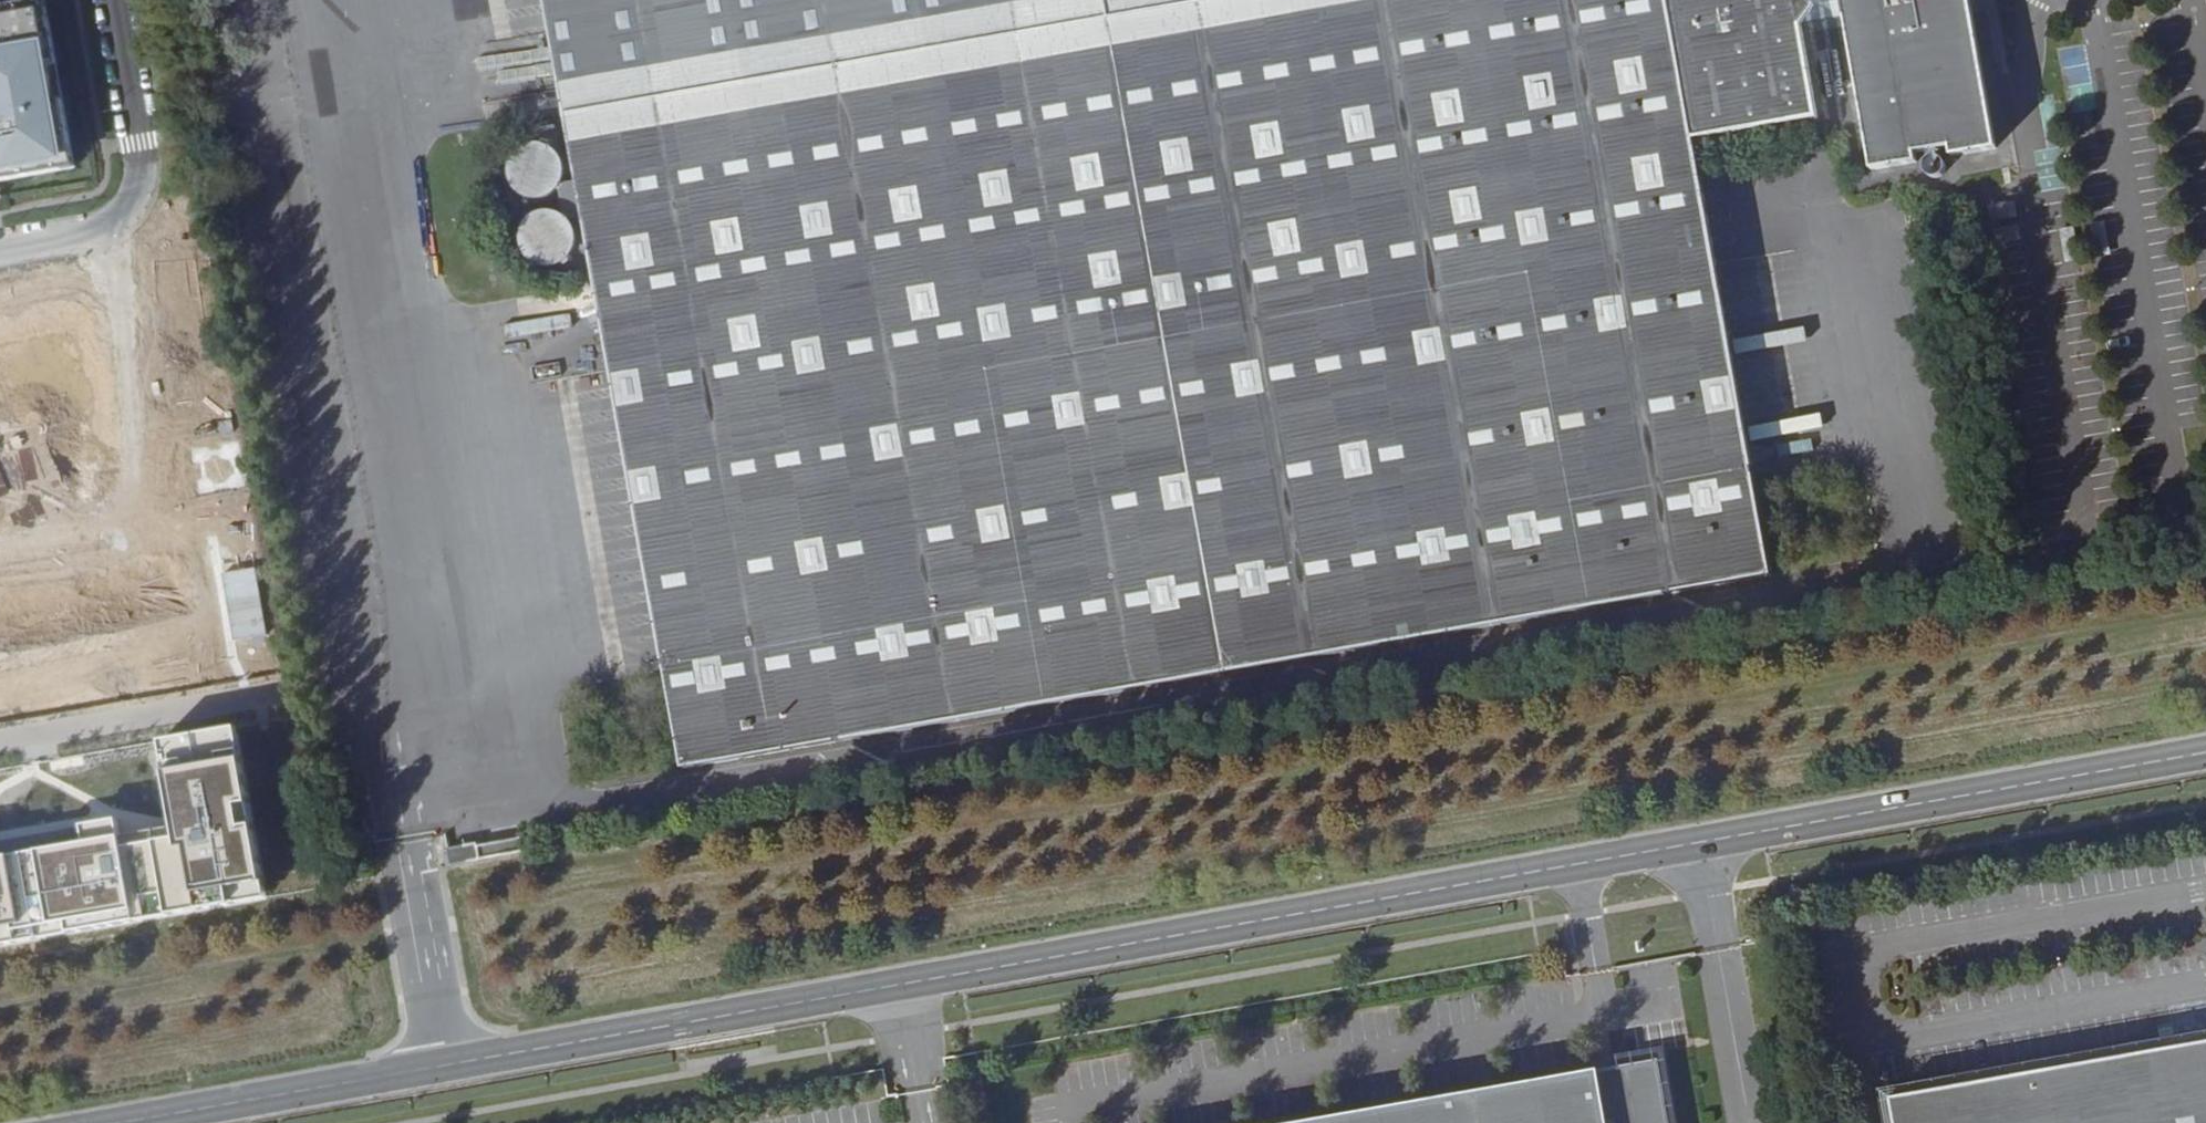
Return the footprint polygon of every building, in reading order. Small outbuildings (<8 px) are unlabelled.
[(75,167),(45,0),(33,0),(0,6),(0,181),(75,167)] [(567,111),(686,764),(1776,566),(1695,128),(1819,106),(1801,14),(1799,0),(547,0),(567,111)] [(1801,14),(1853,4),(1880,157),(1916,149),(1914,140),(1957,131),(1959,140),(1998,133),(1974,0),(1799,0),(1801,14)] [(164,626),(165,641),(198,639),(197,624),(164,626)] [(237,731),(162,744),(178,838),(128,846),(123,821),(83,828),(86,842),(0,857),(0,944),(265,900),(237,731)] [(1893,1099),(1897,1122),(2205,1122),(2205,1042),(1893,1099)] [(1658,1061),(1302,1122),(1669,1122),(1658,1061)]
